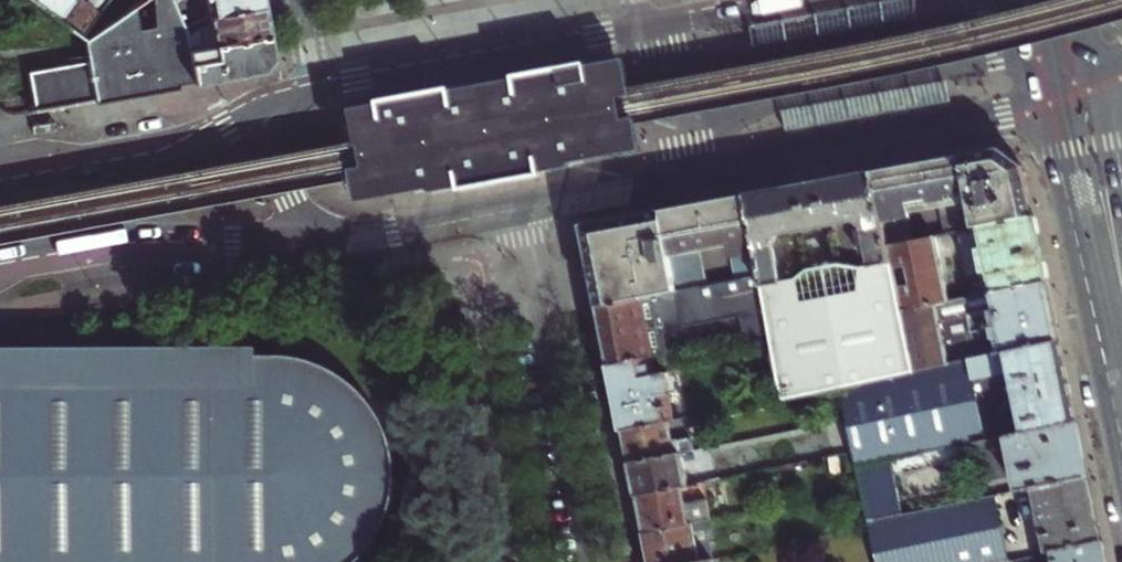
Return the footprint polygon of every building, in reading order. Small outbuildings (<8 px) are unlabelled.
[(96,99),(145,90),(194,82),(188,49),(185,30),(185,29),(173,0),(143,0),(139,2),(107,24),(82,40),(84,41),(88,62),(27,73),(33,105),(29,106),(30,111),(96,99)] [(72,0),(37,0),(34,4),(56,21),(72,0)] [(96,15),(76,0),(72,0),(56,21),(80,38),(96,15)] [(263,5),(262,0),(173,0),(185,29),(185,30),(208,16),(263,5)] [(188,49),(268,34),(265,16),(263,5),(208,16),(185,30),(188,49)] [(271,46),(268,34),(188,49),(194,82),(223,76),(264,69),(273,57),(271,46)] [(586,62),(379,102),(383,120),(345,127),(350,153),(347,153),(349,168),(353,168),(357,194),(395,187),(397,197),(429,192),(432,194),(459,190),(461,192),(542,176),(542,172),(569,168),(573,162),(604,156),(600,140),(594,141),(585,142),(582,130),(576,97),(574,85),(590,81),(589,74),(586,62)] [(874,171),(885,223),(912,218),(912,213),(970,202),(976,228),(1036,215),(1025,164),(1000,148),(949,157),(874,171)] [(759,250),(763,276),(765,286),(774,333),(787,398),(848,385),(915,371),(902,310),(890,246),(885,223),(874,171),(815,182),(748,195),(759,250)] [(680,207),(584,225),(600,306),(657,295),(710,285),(703,241),(734,236),(741,279),(763,276),(759,250),(748,195),(680,207)] [(1036,215),(976,228),(961,231),(965,249),(970,274),(979,273),(990,270),(993,291),(1048,279),(1042,245),(1036,215)] [(839,222),(799,229),(807,270),(847,263),(839,222)] [(961,231),(936,236),(940,255),(965,249),(961,231)] [(902,310),(950,300),(940,255),(936,236),(890,246),(902,310)] [(993,291),(990,270),(979,273),(983,293),(993,291)] [(710,285),(657,295),(600,306),(606,334),(612,367),(655,358),(674,354),(669,332),(745,317),(751,338),(774,333),(765,286),(763,276),(741,279),(710,285)] [(1048,279),(993,291),(983,293),(950,300),(902,310),(915,371),(945,365),(941,344),(967,339),(966,333),(974,332),(981,330),(983,339),(991,337),(995,354),(1060,340),(1057,322),(1054,309),(1048,279)] [(983,339),(981,330),(974,332),(976,341),(983,339)] [(863,466),(898,459),(983,442),(1078,422),(1069,381),(1060,340),(995,354),(945,365),(915,371),(848,385),(860,450),(863,466)] [(0,347),(0,561),(345,561),(346,561),(356,552),(363,543),(370,535),(376,523),(381,510),(384,502),(387,490),(388,478),(388,467),(387,454),(384,440),(378,425),(371,410),(362,396),(353,388),(345,380),(334,372),(319,364),(307,358),(294,355),(284,353),(274,352),(265,352),(258,352),(258,345),(0,347)] [(659,374),(655,358),(612,367),(619,401),(626,432),(678,421),(669,372),(659,374)] [(628,446),(632,464),(686,453),(699,450),(691,418),(678,421),(626,432),(628,446)] [(1078,422),(983,442),(990,480),(1021,474),(1025,491),(1035,488),(1090,477),(1084,449),(1078,422)] [(635,481),(638,496),(693,485),(686,453),(632,464),(635,481)] [(909,514),(898,459),(863,466),(867,488),(874,522),(909,514)] [(1046,553),(1051,551),(1102,541),(1096,511),(1090,477),(1035,488),(1046,553)] [(643,521),(646,534),(709,521),(711,520),(704,483),(693,485),(638,496),(643,521)] [(1003,529),(997,497),(979,500),(986,533),(1003,529)] [(909,514),(874,522),(874,527),(881,561),(1001,561),(1008,561),(1003,529),(986,533),(979,500),(909,514)] [(652,561),(703,561),(717,559),(709,521),(646,534),(651,560),(652,561)] [(1102,541),(1051,551),(1046,553),(1048,561),(1106,561),(1102,541)]
